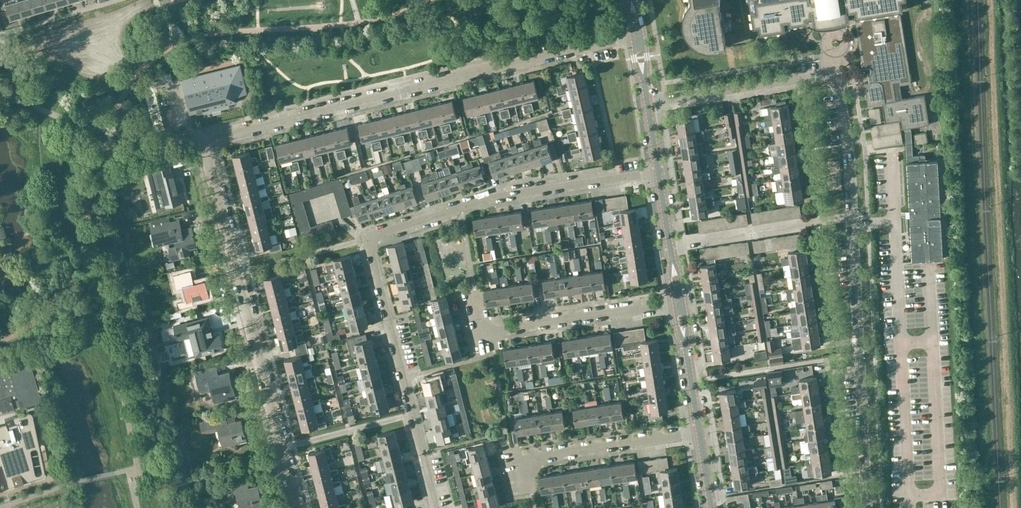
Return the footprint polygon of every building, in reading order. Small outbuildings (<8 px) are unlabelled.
[(21,14),(17,0),(14,0),(4,3),(8,18),(21,14)] [(21,14),(33,11),(30,0),(17,0),(21,14)] [(45,7),(43,0),(30,0),(33,11),(45,7)] [(691,0),(686,7),(683,15),(683,24),(686,33),(691,40),(698,45),(707,48),(716,48),(718,48),(726,46),(719,0),(691,0)] [(753,28),(759,27),(760,34),(762,34),(765,34),(771,34),(774,34),(777,33),(780,33),(786,31),(789,30),(790,29),(790,24),(807,21),(808,21),(807,16),(809,15),(812,15),(814,25),(817,26),(821,26),(822,26),(826,26),(827,26),(837,24),(838,24),(842,23),(843,23),(847,21),(848,20),(849,20),(848,15),(852,14),(853,14),(856,14),(856,16),(858,15),(858,19),(892,14),(891,9),(903,8),(901,0),(748,0),(753,28)] [(857,20),(855,20),(856,25),(858,39),(861,56),(863,69),(865,68),(869,68),(870,72),(867,72),(869,82),(864,83),(865,88),(868,105),(882,103),(885,122),(899,120),(901,119),(902,127),(904,127),(905,127),(910,126),(912,126),(929,123),(924,94),(901,97),(899,84),(911,82),(900,13),(892,14),(858,19),(857,20)] [(188,113),(189,113),(235,102),(233,95),(245,92),(245,93),(247,93),(240,63),(239,64),(239,66),(226,70),(225,67),(225,70),(212,73),(211,70),(211,71),(211,73),(198,77),(197,74),(197,77),(184,80),(183,77),(180,78),(181,83),(183,82),(191,112),(188,113)] [(164,72),(166,82),(172,81),(170,71),(164,72)] [(166,82),(164,72),(158,73),(161,83),(166,82)] [(567,76),(570,88),(587,84),(584,72),(567,76)] [(534,80),(522,83),(526,100),(538,97),(534,80)] [(522,83),(510,86),(515,103),(526,100),(522,83)] [(587,84),(570,88),(573,100),(589,96),(587,84)] [(510,86),(499,89),(503,106),(515,103),(510,86)] [(491,109),(503,106),(499,89),(487,92),(491,109)] [(157,92),(160,101),(166,98),(163,90),(157,92)] [(487,92),(475,95),(480,112),(491,109),(487,92)] [(468,115),(480,112),(475,95),(463,98),(468,115)] [(592,108),(589,96),(573,100),(575,112),(592,108)] [(452,101),(440,104),(444,121),(456,118),(452,101)] [(764,114),(765,119),(790,115),(788,103),(770,106),(771,113),(764,114)] [(440,104),(429,106),(433,123),(444,121),(440,104)] [(429,106),(417,109),(421,126),(433,123),(429,106)] [(575,112),(578,123),(595,119),(592,108),(575,112)] [(879,108),(868,109),(869,116),(870,119),(871,124),(881,122),(879,108)] [(417,109),(405,112),(410,129),(421,126),(417,109)] [(736,124),(742,123),(744,122),(742,111),(734,112),(736,124)] [(405,112),(394,115),(398,132),(410,129),(405,112)] [(725,125),(727,125),(732,124),(730,112),(723,113),(725,125)] [(394,115),(382,118),(386,135),(398,132),(394,115)] [(773,124),(774,130),(791,127),(790,115),(765,119),(764,119),(765,125),(773,124)] [(547,117),(528,123),(530,129),(538,126),(540,131),(550,128),(547,117)] [(677,120),(679,133),(700,129),(698,117),(677,120)] [(375,138),(386,135),(382,118),(371,121),(375,138)] [(578,123),(581,135),(597,131),(595,119),(578,123)] [(881,122),(871,124),(871,129),(872,132),(872,136),(901,132),(899,120),(885,122),(881,122)] [(363,141),(375,138),(371,121),(359,124),(363,141)] [(528,123),(517,127),(519,132),(530,129),(528,123)] [(905,127),(904,127),(905,131),(906,150),(906,153),(909,212),(910,216),(912,260),(924,259),(928,259),(931,259),(938,258),(943,258),(938,160),(925,160),(925,154),(913,155),(911,131),(910,126),(905,127)] [(347,127),(335,130),(339,147),(352,144),(347,127)] [(517,127),(506,130),(507,136),(519,132),(517,127)] [(791,127),(774,130),(776,142),(793,139),(791,127)] [(679,133),(681,145),(696,142),(695,136),(704,135),(703,129),(700,129),(679,133)] [(335,130),(324,132),(328,149),(339,147),(335,130)] [(496,140),(507,136),(506,130),(494,134),(496,140)] [(581,135),(583,147),(600,143),(597,131),(581,135)] [(324,132),(312,135),(316,152),(328,149),(324,132)] [(496,140),(494,134),(486,137),(488,142),(496,140)] [(312,135),(300,138),(304,155),(316,152),(312,135)] [(300,138),(289,141),(293,158),(304,155),(300,138)] [(460,141),(461,144),(463,152),(472,150),(468,139),(460,141)] [(793,139),(776,142),(769,143),(770,149),(777,148),(778,154),(795,151),(793,139)] [(281,161),(293,158),(289,141),(276,144),(281,161)] [(529,166),(541,163),(535,146),(530,147),(528,141),(522,143),(524,149),(529,166)] [(683,156),(698,154),(702,153),(700,141),(696,142),(681,145),(683,156)] [(547,142),(535,146),(541,163),(552,159),(547,142)] [(486,143),(479,145),(483,157),(489,155),(486,143)] [(603,155),(600,143),(583,147),(587,164),(595,162),(594,157),(603,155)] [(450,148),(452,155),(460,152),(457,145),(450,148)] [(529,166),(524,149),(518,151),(516,145),(511,146),(513,153),(518,170),(522,169),(522,170),(523,171),(528,169),(529,168),(529,166)] [(272,146),(266,147),(269,159),(275,158),(272,146)] [(440,158),(452,155),(450,148),(438,151),(440,158)] [(233,155),(236,167),(259,161),(259,159),(257,160),(256,156),(250,158),(248,151),(233,155)] [(797,163),(795,151),(778,154),(773,154),(775,166),(797,163)] [(513,153),(501,157),(507,173),(518,170),(513,153)] [(698,154),(683,156),(685,168),(700,166),(698,154)] [(427,155),(411,159),(415,171),(422,168),(421,164),(429,161),(427,155)] [(495,177),(507,173),(501,157),(490,160),(490,161),(485,162),(489,174),(493,173),(495,177)] [(415,171),(411,159),(404,162),(408,173),(415,171)] [(259,161),(236,167),(239,179),(262,173),(262,171),(254,173),(252,166),(260,163),(259,161)] [(401,162),(393,165),(395,171),(403,168),(401,162)] [(484,176),(489,174),(485,162),(480,164),(473,166),(472,162),(467,164),(468,167),(473,184),(478,183),(478,184),(479,184),(485,183),(485,181),(485,180),(484,176)] [(455,164),(457,171),(462,188),(473,184),(468,167),(462,169),(459,163),(455,164)] [(781,171),(782,177),(799,175),(797,163),(775,166),(772,167),(773,172),(781,171)] [(165,166),(146,171),(146,172),(152,170),(153,176),(151,177),(155,193),(159,207),(163,206),(165,206),(186,201),(182,183),(175,185),(172,171),(171,172),(170,166),(169,165),(168,165),(165,166)] [(443,168),(445,175),(451,191),(462,188),(457,171),(451,173),(449,166),(443,168)] [(686,180),(702,178),(709,177),(708,171),(701,172),(700,166),(685,168),(686,180)] [(377,167),(372,169),(374,171),(373,171),(374,178),(384,175),(382,169),(378,170),(377,167)] [(361,182),(369,179),(366,170),(358,173),(361,182)] [(432,171),(432,174),(439,195),(451,191),(445,175),(439,177),(437,170),(432,171)] [(239,179),(242,190),(265,184),(265,183),(257,185),(255,177),(263,174),(262,173),(239,179)] [(358,173),(348,176),(348,177),(351,178),(353,184),(361,182),(358,173)] [(427,199),(439,195),(432,174),(421,178),(422,182),(427,199)] [(801,186),(799,175),(782,177),(783,184),(775,185),(776,190),(784,189),(801,186)] [(341,178),(330,182),(333,191),(335,195),(345,192),(341,178)] [(702,178),(686,180),(688,192),(704,190),(702,178)] [(330,182),(325,183),(328,193),(333,191),(330,182)] [(325,183),(320,185),(323,195),(328,193),(325,183)] [(265,184),(242,190),(245,202),(268,196),(268,194),(260,196),(258,189),(266,187),(265,184)] [(320,185),(314,186),(317,196),(323,195),(320,185)] [(413,185),(401,189),(406,205),(418,202),(413,185)] [(314,186),(309,188),(312,198),(317,196),(314,186)] [(803,199),(801,186),(784,189),(786,206),(787,206),(793,205),(797,204),(796,200),(803,199)] [(309,188),(303,190),(306,200),(312,198),(309,188)] [(401,189),(389,193),(395,209),(406,205),(401,189)] [(293,204),(303,201),(306,200),(303,190),(290,194),(293,204)] [(705,196),(704,190),(688,192),(690,204),(713,200),(712,195),(705,196)] [(335,195),(336,201),(347,198),(345,192),(335,195)] [(365,196),(367,200),(372,216),(383,213),(377,194),(377,192),(365,196)] [(383,213),(395,209),(389,193),(384,194),(383,192),(377,194),(383,213)] [(360,220),(372,216),(367,200),(360,202),(358,195),(353,197),(360,220)] [(622,210),(629,209),(626,195),(620,196),(622,210)] [(269,198),(268,196),(245,202),(248,213),(271,207),(271,206),(263,208),(262,201),(269,198)] [(614,197),(616,211),(622,210),(620,196),(614,197)] [(614,197),(608,198),(610,210),(612,210),(612,212),(616,211),(614,197)] [(336,201),(338,206),(348,203),(347,198),(336,201)] [(602,199),(604,210),(605,210),(605,211),(610,210),(608,198),(602,199)] [(597,211),(604,210),(602,199),(595,200),(597,211)] [(579,202),(582,218),(594,216),(591,200),(579,202)] [(714,206),(713,200),(690,204),(692,216),(708,214),(707,207),(714,206)] [(293,204),(294,209),(304,206),(303,201),(293,204)] [(575,219),(582,218),(579,202),(568,204),(571,224),(574,224),(576,224),(575,219)] [(338,206),(340,212),(350,209),(348,203),(338,206)] [(566,225),(568,225),(571,224),(568,204),(556,206),(559,222),(565,221),(566,225)] [(793,205),(795,217),(801,216),(799,204),(797,204),(793,205)] [(789,218),(795,217),(793,205),(787,206),(789,218)] [(294,209),(296,214),(306,211),(304,206),(294,209)] [(548,228),(550,228),(553,227),(552,223),(559,222),(556,206),(544,208),(548,228)] [(786,206),(781,207),(783,219),(789,218),(787,206),(786,206)] [(272,210),(271,207),(248,213),(251,225),(274,219),(274,217),(267,219),(265,212),(272,210)] [(542,229),(545,229),(548,228),(544,208),(532,210),(535,226),(542,224),(542,229)] [(622,210),(616,211),(612,212),(613,214),(620,213),(621,220),(622,223),(638,220),(636,208),(629,209),(622,210)] [(350,209),(340,212),(341,218),(352,214),(350,209)] [(765,222),(771,221),(769,209),(763,210),(765,222)] [(296,214),(297,219),(308,216),(306,211),(296,214)] [(753,224),(759,223),(757,211),(751,212),(753,224)] [(509,214),(512,229),(513,234),(510,234),(511,239),(516,238),(515,234),(518,233),(517,228),(524,227),(522,212),(509,214)] [(746,212),(739,213),(742,225),(748,224),(746,212)] [(739,213),(734,214),(736,226),(742,225),(739,213)] [(509,214),(498,215),(500,231),(512,229),(509,214)] [(498,215),(486,217),(488,233),(500,231),(498,215)] [(728,215),(722,216),(724,228),(730,227),(728,215)] [(169,216),(150,221),(152,228),(158,227),(170,224),(170,222),(169,216)] [(308,216),(297,219),(299,224),(309,221),(308,216)] [(476,235),(488,233),(486,217),(474,219),(476,235)] [(274,219),(251,225),(254,237),(278,231),(277,229),(269,231),(267,224),(275,221),(274,219)] [(699,232),(705,231),(703,219),(697,220),(699,232)] [(158,227),(152,228),(154,239),(155,243),(174,238),(175,240),(176,245),(169,247),(170,251),(167,255),(171,257),(172,260),(180,258),(179,256),(189,253),(188,248),(197,246),(192,226),(182,229),(179,220),(172,222),(170,222),(170,224),(158,227)] [(332,220),(326,221),(330,232),(335,230),(332,220)] [(623,232),(624,234),(640,232),(638,220),(622,223),(621,220),(614,222),(614,226),(622,224),(623,232)] [(314,237),(310,226),(309,221),(299,224),(304,240),(314,237)] [(326,221),(321,223),(324,234),(330,232),(326,221)] [(319,235),(324,234),(321,223),(316,224),(319,235)] [(314,237),(319,235),(316,224),(310,226),(314,237)] [(278,233),(278,231),(254,237),(257,248),(269,245),(270,252),(282,248),(280,241),(273,243),(271,235),(278,233)] [(625,246),(642,243),(640,232),(624,234),(623,232),(616,234),(616,238),(624,236),(625,244),(625,246)] [(801,232),(794,233),(796,244),(803,243),(801,232)] [(783,235),(776,236),(778,247),(784,246),(783,235)] [(416,239),(418,250),(424,248),(422,238),(416,239)] [(747,240),(741,241),(743,253),(749,252),(747,240)] [(389,245),(392,257),(407,254),(404,241),(389,245)] [(731,255),(737,253),(735,242),(729,243),(731,255)] [(644,255),(642,243),(625,246),(625,244),(618,246),(618,249),(626,248),(627,256),(627,258),(644,255)] [(713,258),(719,256),(717,245),(711,246),(713,258)] [(713,258),(711,246),(705,247),(707,259),(713,258)] [(701,260),(707,259),(705,247),(699,248),(701,260)] [(420,252),(423,262),(428,261),(424,248),(418,250),(419,252),(420,252)] [(783,264),(807,260),(805,248),(788,250),(789,257),(782,258),(783,264)] [(392,257),(395,269),(410,266),(407,254),(392,257)] [(329,274),(337,272),(354,267),(351,255),(334,260),(335,265),(327,267),(329,274)] [(646,267),(644,255),(627,258),(627,256),(620,258),(620,261),(628,260),(629,268),(629,270),(646,267)] [(713,258),(707,259),(707,264),(700,265),(702,277),(717,275),(717,276),(723,275),(722,275),(726,274),(726,270),(717,271),(715,257),(713,258)] [(315,260),(316,267),(325,267),(324,259),(315,260)] [(788,275),(809,272),(807,260),(783,264),(784,276),(788,275)] [(423,262),(426,274),(431,273),(428,261),(423,262)] [(410,266),(395,269),(398,281),(413,278),(410,266)] [(337,272),(340,283),(357,279),(354,267),(337,272)] [(621,270),(622,271),(622,273),(630,272),(631,282),(648,279),(646,267),(629,270),(629,268),(621,270)] [(192,270),(174,274),(177,286),(183,285),(187,299),(178,301),(179,308),(194,304),(193,299),(201,297),(209,295),(205,279),(195,282),(192,270)] [(569,292),(581,290),(578,270),(575,271),(576,275),(567,277),(569,292)] [(581,270),(578,270),(581,290),(593,288),(590,273),(582,274),(581,270)] [(590,273),(593,288),(605,286),(603,271),(590,273)] [(789,287),(811,284),(809,272),(788,275),(789,287)] [(431,273),(426,274),(429,286),(434,285),(431,273)] [(558,294),(569,292),(567,277),(560,278),(559,273),(555,274),(555,279),(558,294)] [(268,290),(291,284),(290,281),(283,283),(280,274),(264,278),(268,290)] [(719,287),(717,276),(717,275),(702,277),(703,289),(719,287)] [(501,287),(497,288),(499,303),(511,302),(508,286),(507,276),(500,277),(501,287)] [(415,285),(413,278),(398,281),(401,293),(416,290),(422,289),(420,284),(415,285)] [(357,279),(340,283),(343,295),(360,290),(357,279)] [(558,294),(555,279),(543,281),(546,296),(558,294)] [(532,282),(520,284),(523,300),(535,298),(532,282)] [(268,290),(270,301),(294,296),(293,293),(292,293),(290,286),(291,285),(291,284),(268,290)] [(520,284),(508,286),(511,302),(523,300),(520,284)] [(812,295),(811,284),(789,287),(789,288),(786,289),(788,301),(796,299),(795,298),(812,295)] [(437,298),(434,285),(429,286),(432,299),(437,298)] [(703,289),(705,301),(727,297),(727,293),(726,293),(725,286),(719,287),(703,289)] [(499,303),(497,288),(484,290),(487,305),(499,303)] [(363,302),(360,290),(343,295),(344,300),(337,302),(338,308),(346,306),(363,302)] [(404,306),(411,304),(416,303),(417,303),(425,301),(424,295),(418,297),(416,290),(401,293),(404,306)] [(325,303),(335,301),(334,293),(324,296),(325,303)] [(432,299),(435,311),(450,308),(447,295),(437,298),(432,299)] [(791,312),(797,311),(797,310),(814,308),(812,295),(795,298),(796,299),(797,306),(790,307),(791,312)] [(294,296),(270,301),(273,313),(297,307),(296,305),(289,307),(287,299),(294,296)] [(727,297),(705,301),(707,313),(723,310),(733,309),(732,303),(731,297),(727,297)] [(363,302),(346,306),(349,318),(365,313),(363,302)] [(411,304),(414,316),(419,315),(417,303),(416,303),(411,304)] [(297,308),(297,307),(273,313),(276,325),(300,319),(299,316),(292,318),(290,311),(297,308)] [(436,317),(438,323),(453,320),(450,308),(435,311),(435,312),(436,317)] [(816,319),(814,308),(797,310),(797,311),(791,312),(793,323),(799,322),(816,319)] [(723,310),(707,313),(709,324),(733,321),(732,316),(724,317),(723,310)] [(368,325),(365,313),(349,318),(352,329),(368,325)] [(414,316),(417,328),(423,327),(419,315),(414,316)] [(207,317),(175,326),(179,339),(183,337),(188,357),(223,348),(220,336),(213,337),(207,317)] [(300,320),(300,319),(276,325),(279,336),(303,330),(302,328),(295,330),(293,323),(300,320)] [(818,331),(816,319),(799,322),(800,329),(791,331),(792,335),(818,331)] [(453,320),(438,323),(441,335),(456,332),(453,320)] [(733,321),(709,324),(711,336),(726,334),(727,334),(736,333),(735,321),(733,321)] [(332,331),(330,322),(324,324),(327,333),(332,331)] [(644,326),(637,327),(639,340),(645,339),(644,326)] [(423,327),(417,328),(421,340),(426,339),(423,327)] [(625,329),(619,330),(621,343),(627,342),(625,329)] [(303,332),(303,330),(279,336),(282,348),(294,345),(295,350),(307,348),(305,340),(297,342),(296,334),(303,332)] [(621,343),(619,330),(613,331),(615,343),(621,343)] [(333,335),(332,331),(327,333),(329,342),(341,339),(339,333),(333,335)] [(822,337),(819,338),(818,331),(792,335),(793,343),(800,341),(801,347),(820,345),(820,344),(823,344),(822,337)] [(459,344),(456,332),(441,335),(444,347),(459,344)] [(598,334),(600,349),(601,354),(599,355),(600,361),(605,360),(604,355),(607,355),(606,348),(613,347),(610,332),(598,334)] [(598,334),(586,336),(588,351),(600,349),(598,334)] [(711,336),(713,348),(736,345),(735,341),(728,342),(727,334),(726,334),(711,336)] [(782,340),(780,335),(766,339),(768,347),(776,345),(775,342),(782,340)] [(574,338),(577,353),(588,351),(586,336),(574,338)] [(564,355),(577,353),(574,338),(562,339),(564,355)] [(627,342),(621,343),(615,343),(616,347),(623,346),(624,350),(641,347),(641,350),(642,352),(658,350),(657,338),(646,340),(645,339),(639,340),(633,341),(632,341),(627,342)] [(355,343),(358,355),(375,351),(372,339),(355,343)] [(429,351),(426,339),(421,340),(424,352),(429,351)] [(552,341),(540,343),(542,359),(543,364),(540,364),(541,370),(546,369),(546,364),(555,362),(552,341)] [(540,343),(528,345),(530,360),(542,359),(540,343)] [(462,356),(459,344),(444,347),(447,360),(462,356)] [(315,345),(307,348),(295,350),(297,356),(285,359),(288,371),(311,365),(311,363),(308,364),(308,361),(310,360),(309,355),(315,353),(314,351),(316,351),(315,345)] [(528,345),(516,347),(519,362),(520,367),(517,368),(517,373),(523,372),(522,368),(524,367),(523,362),(530,360),(528,345)] [(736,345),(713,348),(715,360),(730,358),(729,347),(736,346),(736,345)] [(519,362),(516,347),(504,349),(506,364),(519,362)] [(772,365),(785,363),(785,362),(782,347),(769,349),(772,365)] [(644,364),(660,362),(658,350),(642,352),(641,350),(634,352),(635,355),(642,354),(643,362),(644,364)] [(358,355),(361,366),(378,362),(375,351),(358,355)] [(432,365),(429,351),(424,352),(427,366),(432,365)] [(766,351),(754,352),(755,359),(767,358),(766,351)] [(156,363),(163,361),(161,353),(154,355),(156,363)] [(41,399),(29,357),(7,364),(0,366),(0,415),(13,411),(14,411),(13,407),(20,405),(41,399)] [(378,362),(361,366),(364,378),(381,374),(378,362)] [(662,373),(660,362),(644,364),(643,362),(636,364),(636,368),(644,366),(645,374),(646,376),(662,373)] [(311,365),(288,371),(291,382),(315,376),(314,374),(306,376),(304,369),(312,367),(311,365)] [(215,403),(236,398),(230,371),(219,374),(217,367),(195,372),(200,392),(211,389),(215,403)] [(769,379),(770,386),(784,384),(782,370),(768,373),(769,379)] [(647,388),(664,385),(662,373),(646,376),(645,374),(638,376),(638,379),(646,378),(647,385),(647,388)] [(384,385),(381,374),(364,378),(367,390),(384,385)] [(423,381),(426,393),(441,389),(444,389),(442,382),(446,381),(445,375),(423,381)] [(791,387),(791,392),(818,388),(816,375),(799,378),(800,386),(791,387)] [(291,382),(294,394),(318,388),(315,376),(291,382)] [(361,403),(370,401),(387,397),(384,385),(367,390),(369,395),(360,398),(361,403)] [(666,397),(664,385),(647,388),(647,385),(640,387),(640,391),(648,390),(649,397),(649,400),(666,397)] [(318,388),(294,394),(297,406),(320,400),(320,398),(312,400),(310,393),(318,390),(318,388)] [(820,400),(818,388),(791,392),(792,399),(802,398),(803,402),(820,400)] [(441,389),(426,393),(429,405),(444,401),(441,389)] [(720,391),(722,403),(742,400),(742,396),(736,397),(735,389),(720,391)] [(390,409),(387,397),(370,401),(373,413),(390,409)] [(642,400),(642,401),(642,403),(649,402),(651,412),(668,409),(666,397),(649,400),(649,397),(642,400)] [(321,402),(320,400),(297,406),(300,417),(323,411),(323,409),(315,411),(313,404),(321,402)] [(742,401),(742,400),(722,403),(723,415),(739,413),(738,407),(747,406),(746,400),(742,401)] [(789,411),(790,417),(822,411),(820,400),(803,402),(804,409),(795,411),(795,410),(789,411)] [(447,413),(444,401),(429,405),(432,417),(447,413)] [(621,401),(608,403),(611,418),(623,416),(621,401)] [(608,403),(597,404),(599,420),(611,418),(608,403)] [(516,433),(529,431),(526,415),(527,415),(526,412),(529,411),(528,404),(522,405),(523,412),(521,412),(522,416),(514,417),(516,433)] [(587,422),(599,420),(597,404),(585,406),(587,422)] [(587,422),(585,406),(572,408),(575,424),(587,422)] [(465,408),(460,409),(463,422),(468,420),(465,408)] [(562,410),(550,412),(553,428),(565,426),(562,410)] [(324,413),(323,411),(300,417),(303,430),(318,426),(319,428),(327,426),(326,421),(318,423),(316,416),(324,413)] [(806,421),(806,426),(824,423),(822,411),(790,417),(796,417),(797,422),(806,421)] [(20,474),(22,481),(33,477),(27,447),(38,444),(32,415),(31,414),(31,413),(30,412),(29,412),(28,412),(27,412),(4,418),(6,423),(6,424),(0,426),(0,480),(20,474)] [(550,412),(538,413),(541,429),(553,428),(550,412)] [(447,413),(432,417),(435,429),(450,425),(447,413)] [(529,431),(541,429),(538,413),(527,415),(526,415),(529,431)] [(739,413),(723,415),(725,427),(741,425),(739,413)] [(203,434),(218,430),(223,446),(246,440),(241,419),(227,423),(226,416),(200,422),(203,434)] [(471,434),(468,420),(463,422),(466,435),(471,434)] [(804,434),(805,438),(826,435),(824,423),(806,426),(808,434),(804,434)] [(457,424),(450,425),(435,429),(438,442),(453,438),(452,432),(459,431),(457,424)] [(725,427),(727,439),(743,437),(742,431),(750,430),(750,424),(741,425),(725,427)] [(378,446),(381,446),(398,441),(395,429),(378,434),(380,440),(377,441),(378,446)] [(810,445),(810,450),(828,447),(826,435),(805,438),(806,445),(810,445)] [(743,437),(727,439),(729,451),(744,448),(743,437)] [(398,441),(381,446),(384,457),(401,453),(398,441)] [(467,463),(472,461),(487,457),(484,444),(466,449),(468,456),(466,457),(467,463)] [(309,452),(312,464),(335,458),(334,456),(332,457),(330,447),(309,452)] [(808,458),(808,462),(829,459),(828,447),(810,450),(811,457),(808,458)] [(729,451),(731,463),(746,460),(745,454),(755,453),(755,448),(745,449),(744,448),(729,451)] [(383,470),(387,469),(404,465),(401,453),(384,457),(380,458),(383,470)] [(449,454),(452,466),(457,465),(455,453),(449,454)] [(472,461),(475,473),(490,469),(487,457),(472,461)] [(314,476),(338,470),(337,468),(330,470),(328,462),(335,460),(335,458),(312,464),(314,476)] [(831,471),(829,459),(808,462),(809,467),(813,466),(814,474),(831,471)] [(746,460),(731,463),(733,474),(758,470),(757,466),(748,468),(746,460)] [(625,478),(626,484),(629,484),(630,483),(630,477),(636,476),(634,461),(621,463),(624,478),(625,478)] [(621,463),(610,465),(612,480),(624,478),(621,463)] [(386,482),(390,481),(407,476),(404,465),(387,469),(389,475),(385,476),(386,482)] [(457,465),(452,466),(455,477),(460,476),(457,465)] [(610,465),(598,467),(600,482),(601,482),(602,487),(602,488),(605,488),(607,488),(606,481),(612,480),(610,465)] [(668,467),(663,468),(659,469),(661,481),(679,478),(677,466),(668,467)] [(598,467),(586,468),(588,484),(600,482),(598,467)] [(586,468),(574,470),(577,486),(577,485),(578,491),(578,492),(581,491),(583,491),(582,485),(588,484),(586,468)] [(490,469),(475,473),(478,484),(493,481),(490,469)] [(338,472),(338,470),(314,476),(317,487),(341,482),(340,480),(333,482),(331,474),(338,472)] [(574,470),(562,472),(565,487),(577,486),(574,470)] [(758,472),(758,470),(733,474),(735,487),(750,484),(749,478),(757,477),(756,472),(758,472)] [(562,472),(551,474),(553,489),(565,487),(562,472)] [(541,491),(553,489),(551,474),(538,476),(541,491)] [(796,474),(784,476),(785,483),(797,481),(796,474)] [(407,476),(390,481),(393,492),(410,488),(407,476)] [(463,488),(460,476),(455,477),(458,489),(463,488)] [(769,479),(769,480),(770,486),(781,484),(780,477),(769,479)] [(661,481),(663,493),(680,490),(679,478),(661,481)] [(832,479),(820,481),(821,488),(833,486),(832,479)] [(229,492),(232,503),(239,502),(241,507),(252,507),(263,505),(257,485),(245,488),(243,480),(226,484),(228,492),(229,492)] [(371,481),(372,489),(384,488),(383,480),(371,481)] [(496,493),(493,481),(478,484),(481,496),(496,493)] [(341,483),(341,482),(317,487),(320,499),(344,493),(343,491),(336,493),(334,486),(341,483)] [(393,505),(406,502),(413,500),(410,488),(393,492),(393,493),(390,494),(393,505)] [(467,500),(463,488),(458,489),(461,502),(467,500)] [(367,491),(369,500),(375,498),(373,490),(367,491)] [(663,493),(665,505),(682,502),(680,490),(663,493)] [(737,501),(743,500),(748,499),(747,492),(736,494),(737,501)] [(344,493),(320,499),(322,507),(335,507),(347,505),(346,503),(339,505),(337,498),(344,495),(344,493)] [(490,507),(499,505),(496,493),(481,496),(484,507),(486,507),(490,507)] [(836,507),(835,499),(828,500),(827,493),(821,494),(824,507),(836,507)] [(821,494),(816,495),(817,501),(810,502),(811,507),(824,507),(821,494)] [(799,504),(798,498),(793,499),(794,505),(787,506),(787,507),(799,507),(799,504)]
